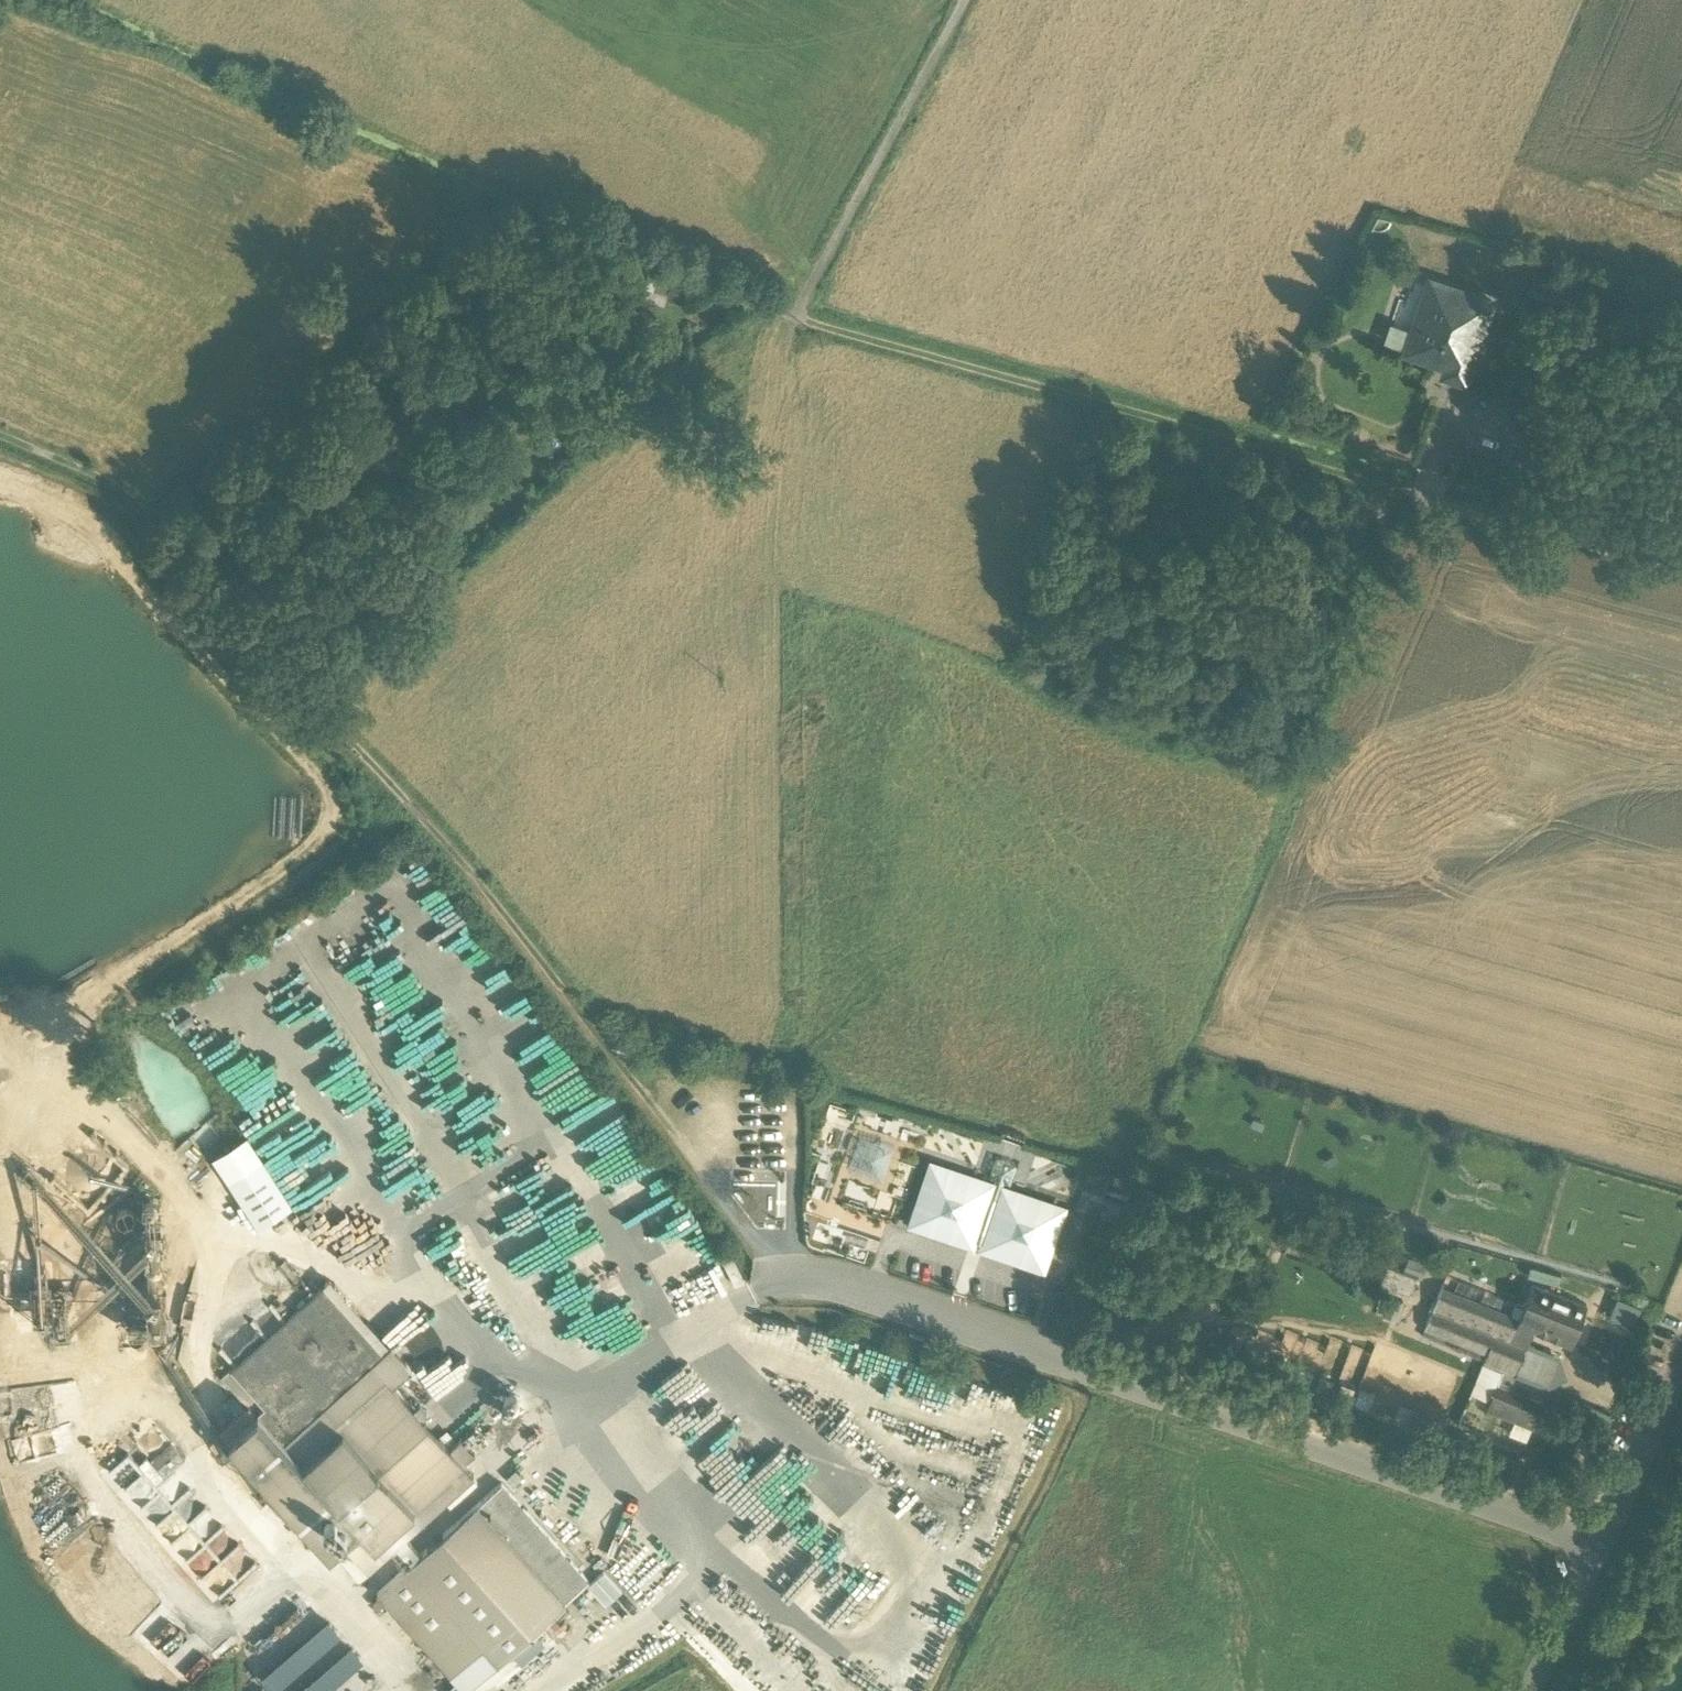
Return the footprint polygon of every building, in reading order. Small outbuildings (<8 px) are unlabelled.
[(1471,294),(1434,281),(1410,351),(1452,365),(1449,373),(1468,380),(1477,353),(1454,345),(1471,294)] [(1471,294),(1454,345),(1477,353),(1494,301),(1471,294)] [(258,1227),(294,1205),(251,1134),(214,1156),(258,1227)] [(894,1146),(861,1135),(849,1168),(883,1179),(894,1146)] [(1057,1211),(1007,1195),(1005,1201),(998,1199),(1004,1181),(1010,1183),(1017,1163),(997,1157),(990,1176),(995,1178),(990,1196),(984,1194),(986,1187),(936,1170),(919,1220),(969,1237),(972,1227),(978,1230),(976,1236),(985,1239),(987,1232),(993,1235),(990,1244),(1040,1261),(1057,1211)] [(1394,1323),(1408,1327),(1415,1307),(1422,1309),(1435,1270),(1406,1261),(1394,1297),(1402,1300),(1394,1323)] [(1588,1305),(1534,1284),(1525,1308),(1518,1305),(1516,1309),(1512,1319),(1519,1321),(1519,1322),(1536,1329),(1573,1344),(1588,1305)] [(384,1351),(324,1285),(222,1376),(255,1413),(244,1424),(234,1433),(230,1436),(331,1549),(357,1524),(375,1540),(389,1528),(399,1540),(442,1502),(432,1490),(464,1463),(393,1384),(412,1367),(391,1345),(384,1351)] [(1516,1309),(1444,1287),(1427,1328),(1489,1353),(1485,1363),(1516,1375),(1536,1329),(1519,1322),(1519,1321),(1512,1319),(1516,1309)] [(1635,1326),(1644,1306),(1619,1295),(1610,1316),(1635,1326)] [(1546,1404),(1498,1384),(1488,1409),(1535,1428),(1546,1404)] [(238,1418),(228,1427),(234,1433),(244,1424),(238,1418)] [(590,1581),(503,1482),(479,1503),(566,1602),(590,1581)] [(479,1503),(413,1562),(486,1646),(499,1661),(566,1602),(479,1503)] [(413,1562),(379,1592),(453,1675),(486,1646),(413,1562)] [(608,1603),(623,1588),(605,1569),(590,1584),(608,1603)] [(525,1655),(546,1634),(540,1628),(518,1649),(525,1655)]
